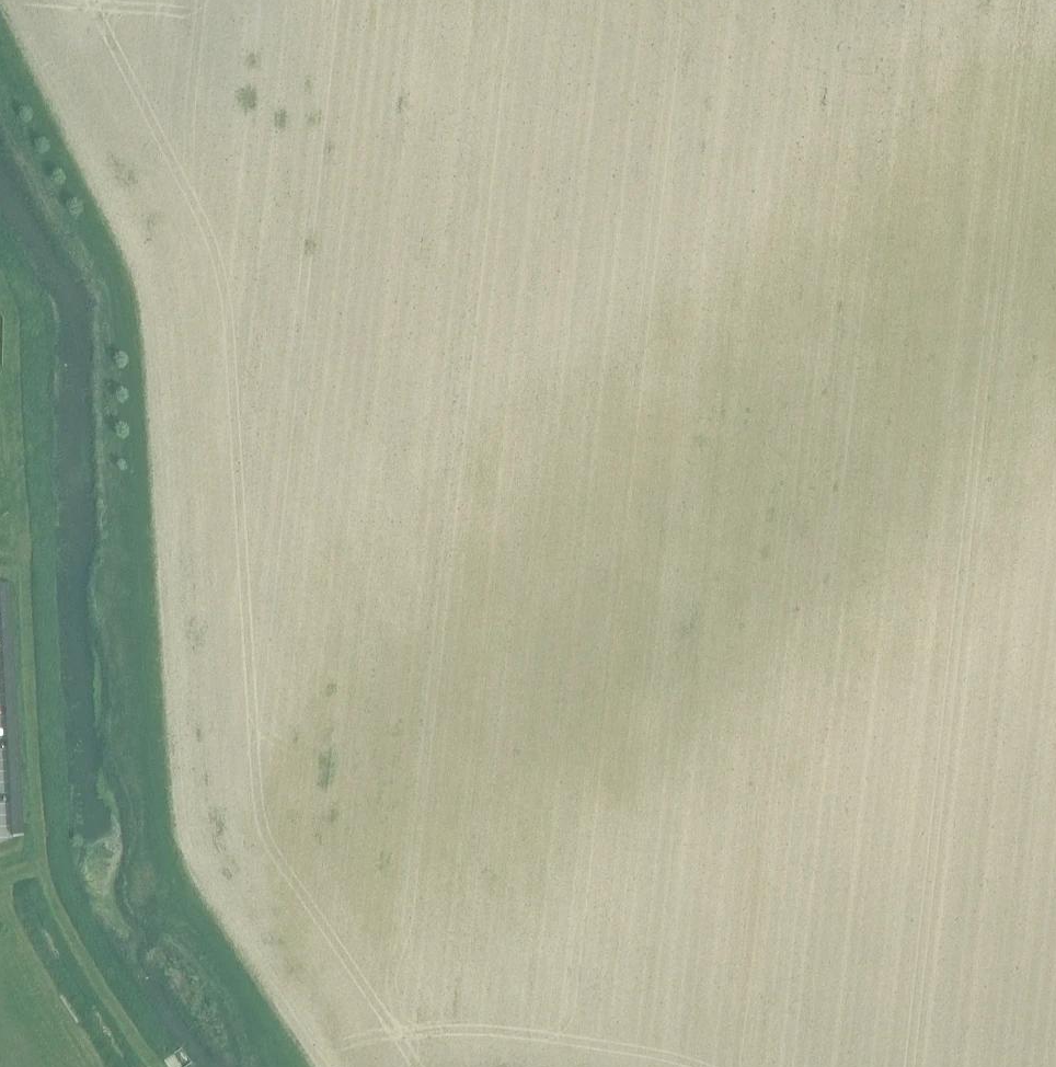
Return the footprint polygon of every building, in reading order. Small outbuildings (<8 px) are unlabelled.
[(0,585),(0,588),(0,596),(12,595),(11,585),(0,585)] [(12,595),(0,596),(1,607),(12,606),(12,595)] [(12,606),(1,607),(2,618),(13,617),(12,606)] [(13,617),(2,618),(2,629),(13,628),(13,617)] [(13,628),(2,629),(3,640),(14,639),(13,628)] [(14,639),(3,640),(3,651),(15,650),(14,639)] [(15,650),(3,651),(4,662),(15,661),(15,650)] [(15,661),(4,662),(5,673),(16,672),(15,661)] [(16,672),(5,673),(5,683),(16,683),(16,672)] [(16,683),(5,683),(6,694),(17,694),(16,683)] [(17,694),(6,694),(6,705),(17,705),(17,694)] [(17,705),(6,705),(7,716),(18,716),(17,705)] [(18,716),(7,716),(7,727),(18,727),(18,716)] [(18,727),(7,727),(8,738),(19,738),(18,727)] [(19,738),(8,738),(9,749),(20,749),(19,738)] [(20,749),(9,749),(9,760),(20,759),(20,749)] [(20,759),(9,760),(10,771),(21,770),(20,759)] [(21,770),(10,771),(10,782),(21,781),(21,770)] [(21,781),(10,782),(11,793),(22,792),(21,781)] [(22,792),(11,793),(11,804),(23,803),(22,792)] [(23,803),(11,804),(12,815),(23,814),(23,803)] [(23,814),(12,815),(13,826),(24,825),(23,814)] [(24,825),(13,826),(13,837),(24,836),(24,825)]
